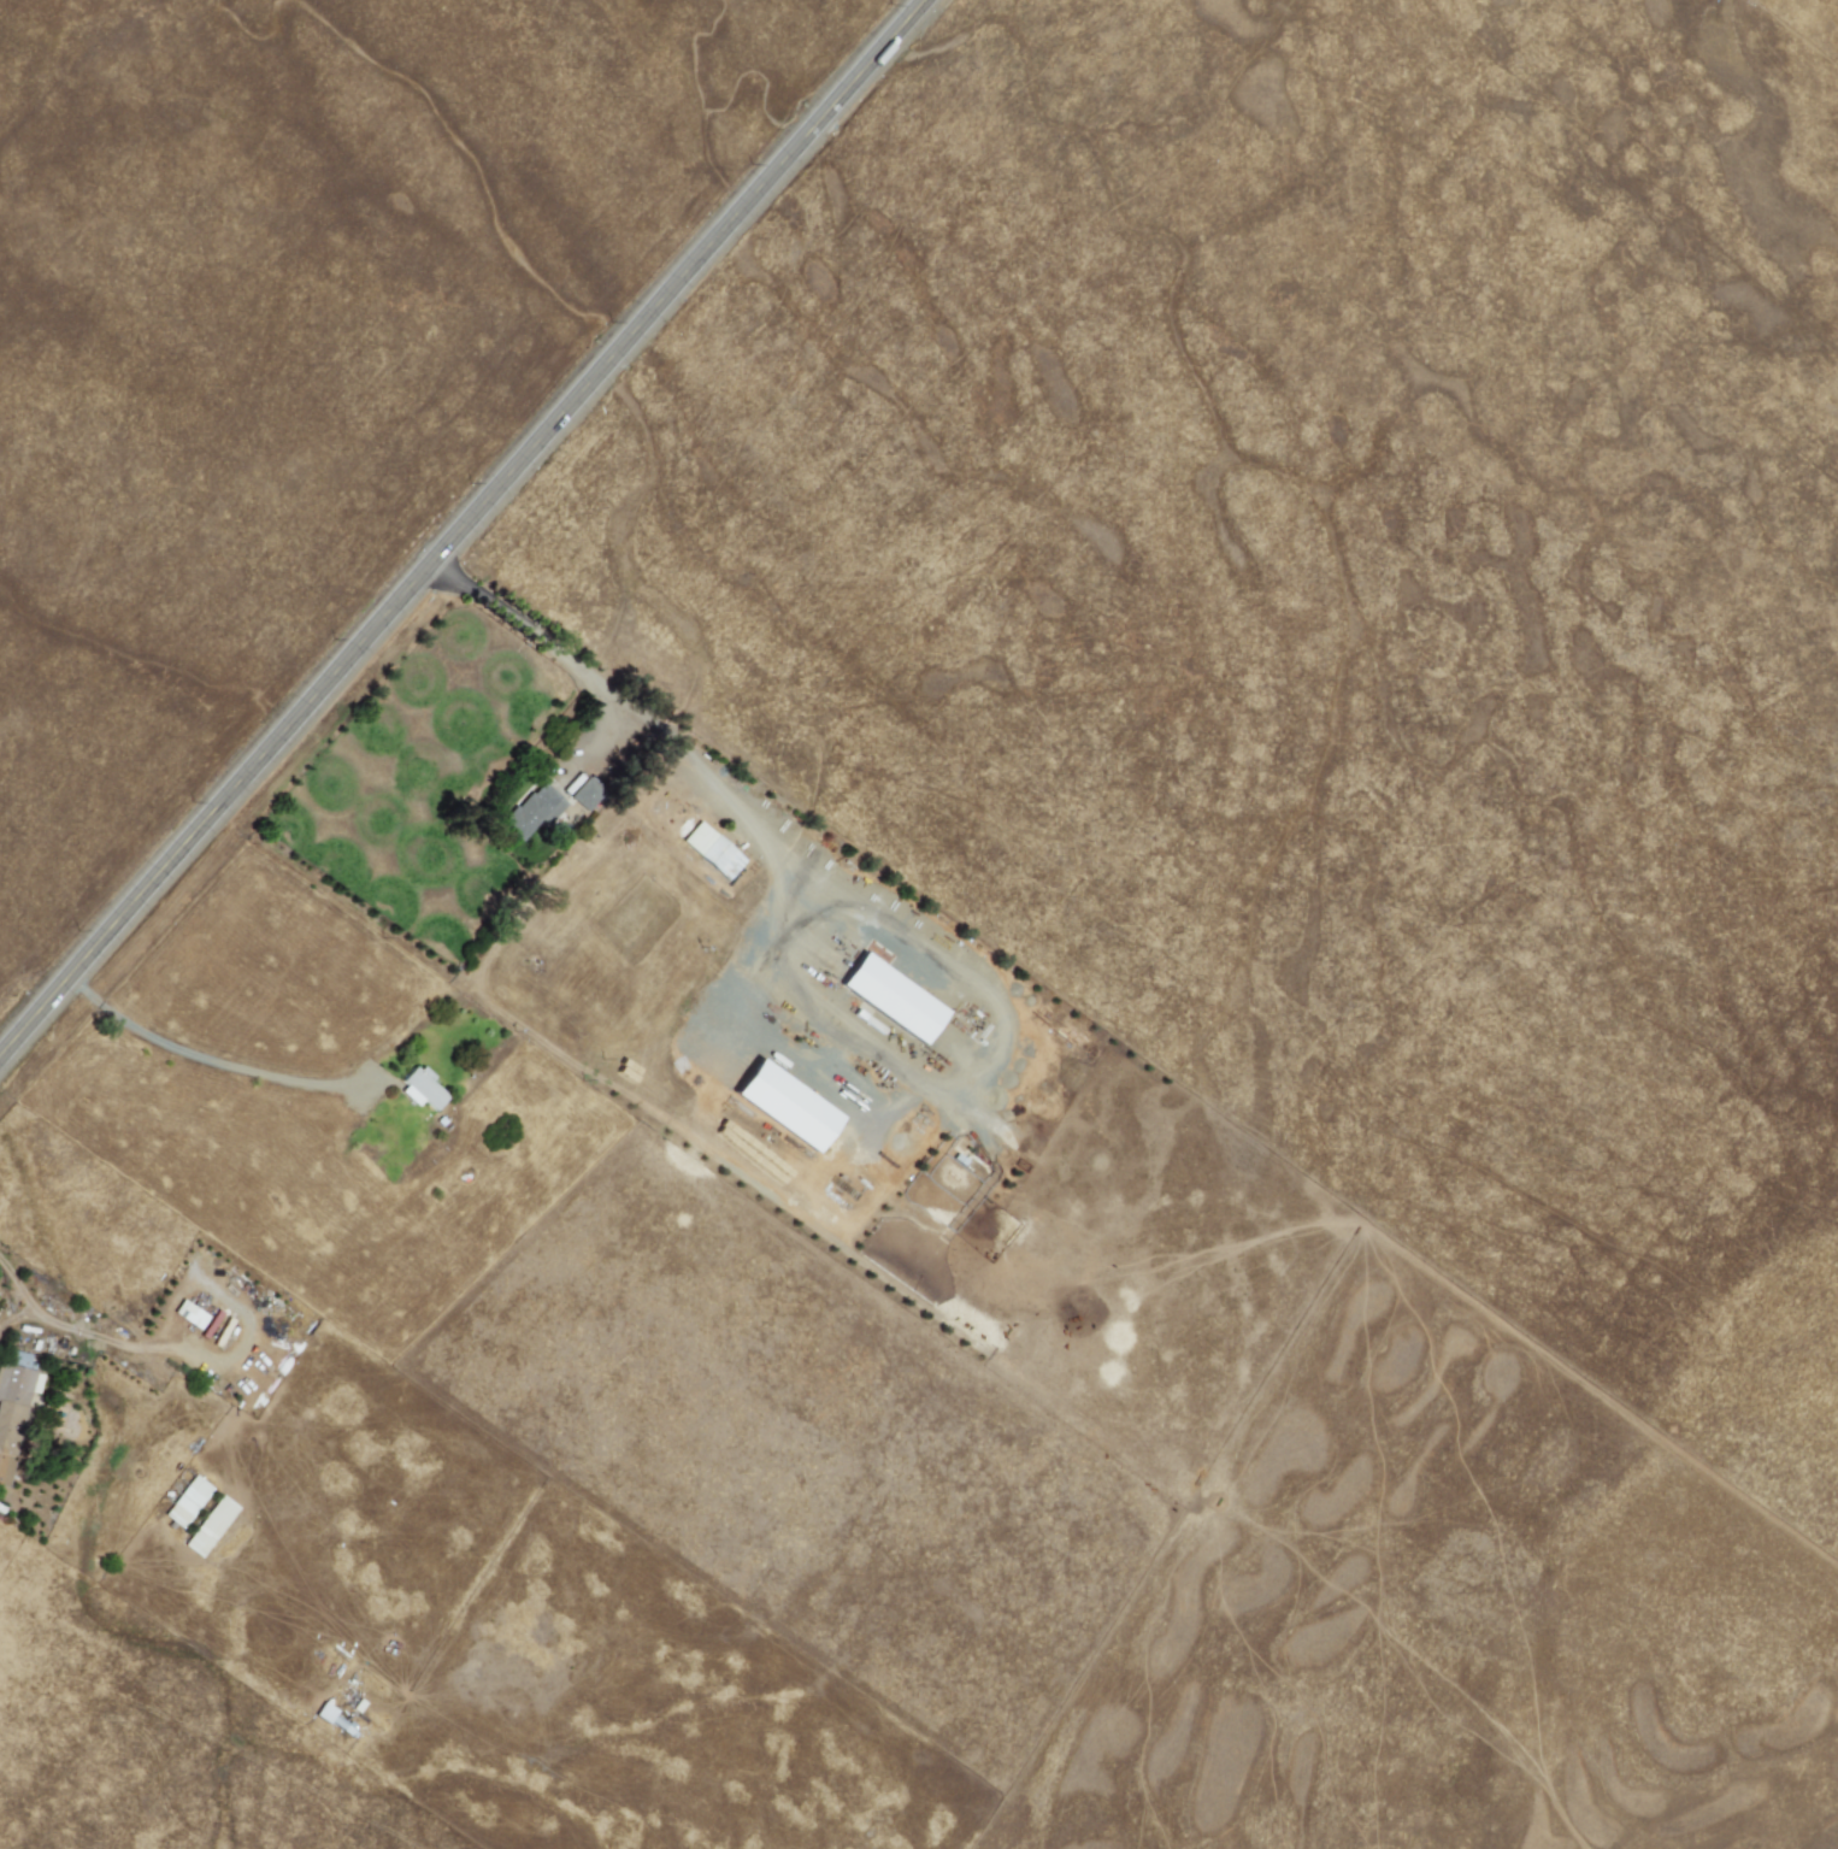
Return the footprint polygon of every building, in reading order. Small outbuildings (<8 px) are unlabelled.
[(568,797),(585,813),(604,793),(586,777),(568,797)] [(541,820),(547,826),(567,805),(541,781),(501,824),(521,842),(541,820)] [(725,882),(743,861),(698,821),(680,842),(725,882)] [(922,1044),(945,1011),(860,954),(838,987),(922,1044)] [(730,1095),(813,1153),(838,1117),(756,1059),(730,1095)] [(417,1105),(421,1101),(433,1112),(446,1098),(430,1082),(434,1078),(418,1063),(397,1086),(417,1105)] [(193,1327),(202,1314),(181,1300),(172,1314),(193,1327)] [(29,1392),(39,1394),(43,1374),(27,1371),(30,1355),(10,1351),(7,1366),(0,1365),(0,1486),(10,1488),(29,1392)] [(211,1487),(191,1475),(164,1517),(184,1530),(211,1487)] [(182,1545),(199,1558),(238,1509),(221,1496),(182,1545)] [(313,1716),(327,1724),(335,1711),(322,1703),(313,1716)]
